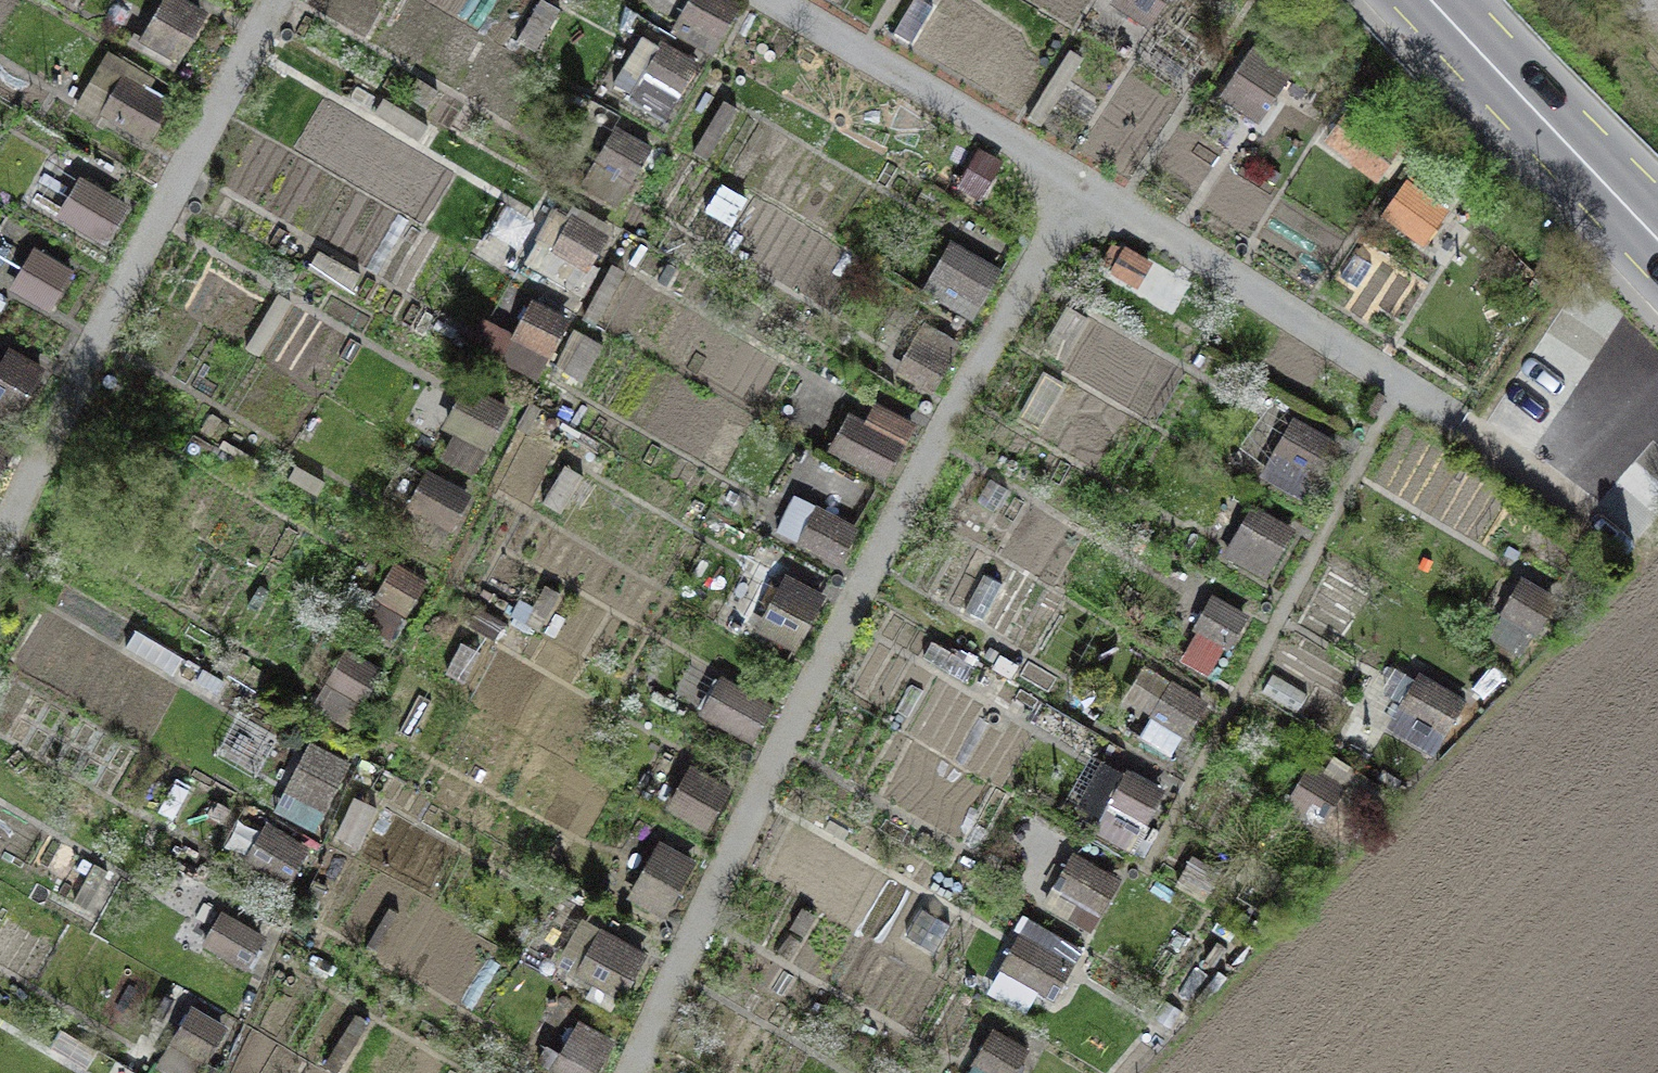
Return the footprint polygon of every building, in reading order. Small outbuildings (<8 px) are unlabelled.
[(173,0),(167,0),(143,42),(177,61),(202,17),(173,0)] [(722,0),(692,0),(674,31),(711,52),(737,8),(722,0)] [(1112,3),(1147,26),(1164,0),(1114,0),(1112,3)] [(1259,118),(1293,66),(1257,42),(1223,95),(1259,118)] [(695,65),(662,47),(630,102),(663,121),(695,65)] [(166,105),(121,81),(102,115),(147,140),(166,105)] [(1378,180),(1400,149),(1342,109),(1320,140),(1378,180)] [(651,149),(616,129),(591,172),(626,192),(651,149)] [(981,153),(961,188),(978,198),(998,162),(981,153)] [(1419,245),(1446,208),(1407,180),(1380,217),(1419,245)] [(125,210),(79,182),(58,216),(104,244),(125,210)] [(586,269),(605,239),(571,218),(553,249),(586,269)] [(953,245),(925,291),(971,318),(999,272),(953,245)] [(1152,264),(1123,247),(1108,274),(1136,290),(1152,264)] [(71,274),(34,253),(14,290),(51,310),(71,274)] [(536,380),(567,323),(534,305),(515,340),(486,324),(474,347),(536,380)] [(925,326),(900,370),(934,389),(959,346),(925,326)] [(6,358),(0,370),(0,411),(15,419),(39,375),(6,358)] [(504,411),(464,391),(447,426),(457,431),(443,460),(472,475),(504,411)] [(852,417),(833,450),(885,479),(912,430),(874,410),(866,425),(852,417)] [(1338,447),(1291,420),(1261,475),(1308,501),(1338,447)] [(0,447),(0,473),(11,453),(0,447)] [(466,499),(428,477),(410,507),(448,529),(466,499)] [(838,564),(856,530),(815,509),(797,543),(838,564)] [(1263,573),(1287,531),(1252,511),(1228,553),(1263,573)] [(407,609),(423,580),(394,563),(378,592),(407,609)] [(785,579),(760,626),(795,645),(821,599),(785,579)] [(1533,635),(1554,600),(1523,581),(1502,616),(1533,635)] [(1226,646),(1245,612),(1212,595),(1194,629),(1226,646)] [(379,667),(347,648),(324,686),(357,705),(379,667)] [(1184,730),(1203,696),(1143,663),(1125,697),(1184,730)] [(1432,748),(1460,698),(1416,673),(1388,724),(1432,748)] [(771,703),(721,675),(702,710),(751,738),(771,703)] [(348,761),(308,741),(276,806),(317,826),(348,761)] [(1320,824),(1347,781),(1313,760),(1286,803),(1320,824)] [(693,761),(669,804),(706,825),(730,783),(693,761)] [(1164,789),(1128,770),(1096,829),(1132,848),(1164,789)] [(306,848),(265,825),(244,861),(285,884),(306,848)] [(660,841),(631,894),(664,911),(692,859),(660,841)] [(1115,879),(1073,855),(1046,904),(1088,927),(1115,879)] [(261,935),(222,913),(206,942),(245,964),(261,935)] [(600,930),(577,971),(619,995),(643,954),(600,930)] [(1072,964),(1020,933),(1003,962),(1055,993),(1072,964)] [(190,1007),(160,1064),(177,1072),(203,1072),(228,1027),(190,1007)] [(552,1068),(560,1072),(594,1072),(613,1040),(579,1021),(552,1068)] [(994,1028),(975,1061),(997,1072),(1011,1072),(1026,1047),(994,1028)]
